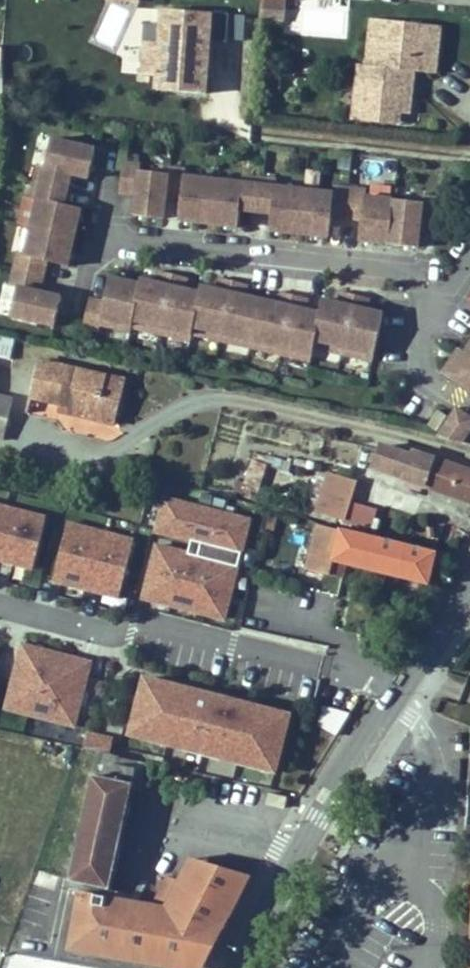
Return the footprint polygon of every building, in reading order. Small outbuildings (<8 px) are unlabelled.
[(261,20),(286,21),(287,0),(262,0),(261,20)] [(92,41),(112,50),(130,10),(110,1),(92,41)] [(228,15),(162,8),(159,41),(147,42),(143,73),(181,76),(181,90),(204,94),(206,56),(208,40),(227,42),(228,15)] [(372,11),(367,61),(373,61),(368,96),(413,98),(415,81),(406,80),(407,63),(417,64),(439,65),(443,17),(372,11)] [(368,96),(373,61),(367,61),(363,95),(368,96)] [(406,80),(415,81),(417,64),(407,63),(406,80)] [(368,96),(363,95),(361,115),(403,119),(404,106),(368,103),(368,96)] [(413,98),(368,96),(368,103),(404,106),(413,106),(413,98)] [(25,316),(32,285),(7,280),(15,250),(39,256),(53,198),(28,192),(36,162),(65,169),(72,140),(24,127),(17,156),(10,154),(2,187),(9,189),(0,226),(0,310),(25,316)] [(125,144),(108,143),(105,175),(121,176),(118,208),(149,211),(151,191),(165,193),(164,213),(223,218),(224,198),(256,201),(255,221),(314,227),(315,207),(346,210),(344,230),(403,235),(405,210),(422,211),(424,179),(407,178),(407,185),(377,183),(377,188),(349,185),(350,178),(317,175),(317,182),(260,177),(261,169),(226,166),(226,173),(167,168),(168,161),(150,159),(150,161),(123,159),(125,144)] [(87,292),(72,289),(65,320),(81,324),(82,317),(113,323),(114,318),(173,332),(174,325),(233,338),(235,332),(295,345),(296,339),(355,352),(366,303),(351,300),(353,289),(323,282),(321,293),(305,290),(303,296),(291,293),(293,282),(263,276),(260,287),(245,284),(243,290),(229,287),(231,275),(201,269),(199,280),(183,277),(182,283),(169,281),(171,269),(141,262),(138,273),(123,270),(122,274),(92,268),(87,292)] [(461,356),(467,360),(454,378),(469,389),(469,343),(461,356)] [(115,375),(28,354),(19,392),(57,401),(55,408),(104,420),(115,375)] [(447,373),(454,378),(467,360),(461,356),(459,355),(447,373)] [(429,427),(457,434),(468,417),(446,401),(429,427)] [(377,455),(375,463),(469,492),(469,463),(404,447),(381,442),(377,455)] [(353,464),(325,455),(310,493),(339,504),(353,464)] [(238,512),(153,490),(144,523),(184,534),(180,546),(145,538),(131,590),(212,611),(238,512)] [(0,499),(0,553),(22,559),(35,509),(0,499)] [(422,546),(301,514),(289,562),(328,573),(334,555),(413,575),(422,546)] [(122,531),(57,515),(42,572),(107,588),(122,531)] [(11,635),(0,675),(0,699),(62,715),(78,653),(11,635)] [(275,706),(132,669),(117,724),(261,761),(275,706)] [(340,735),(346,712),(323,706),(317,728),(340,735)] [(112,753),(114,736),(88,732),(85,748),(112,753)] [(137,770),(98,760),(72,878),(111,888),(137,770)] [(73,944),(205,967),(208,967),(254,878),(194,860),(183,883),(171,879),(157,906),(82,893),(73,944)] [(39,872),(36,885),(56,889),(58,876),(39,872)]
